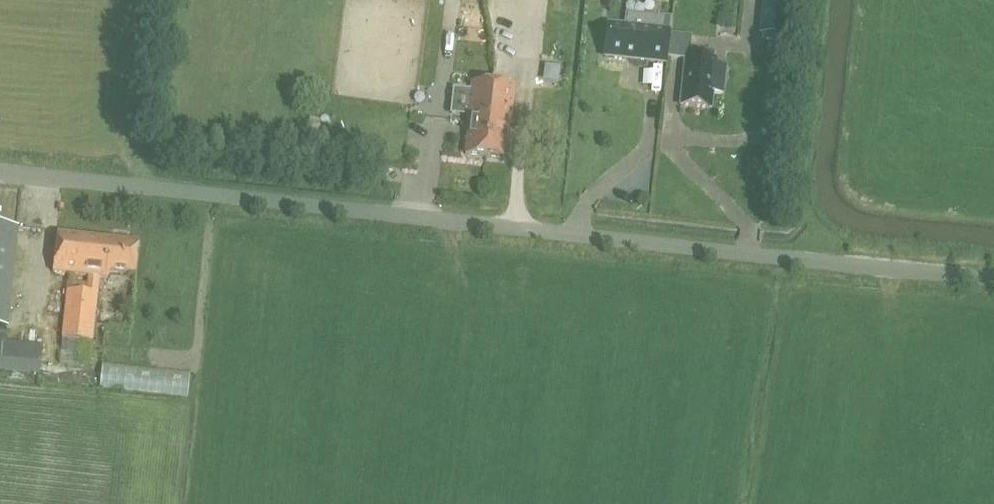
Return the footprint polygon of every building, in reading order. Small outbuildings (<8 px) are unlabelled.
[(669,58),(672,34),(670,34),(672,15),(627,11),(625,26),(608,24),(604,57),(649,61),(650,56),(669,58)] [(672,34),(669,58),(685,60),(680,106),(711,109),(712,93),(722,94),(724,78),(714,77),(716,62),(713,62),(714,52),(690,49),(692,36),(672,34)] [(485,157),(493,86),(471,83),(466,121),(468,121),(465,154),(484,157),(485,157)] [(515,88),(493,86),(485,157),(504,159),(508,126),(510,126),(515,88)] [(640,111),(640,124),(653,124),(653,111),(640,111)] [(320,118),(309,116),(307,128),(318,130),(320,118)] [(6,328),(17,228),(0,227),(0,327),(6,328)] [(53,272),(88,276),(100,277),(108,278),(109,272),(135,275),(139,242),(57,232),(53,272)] [(100,277),(88,276),(86,292),(66,290),(61,339),(92,342),(98,294),(100,277)] [(6,342),(7,335),(0,334),(0,369),(39,373),(41,345),(6,342)] [(102,359),(99,387),(187,397),(191,369),(102,359)]
